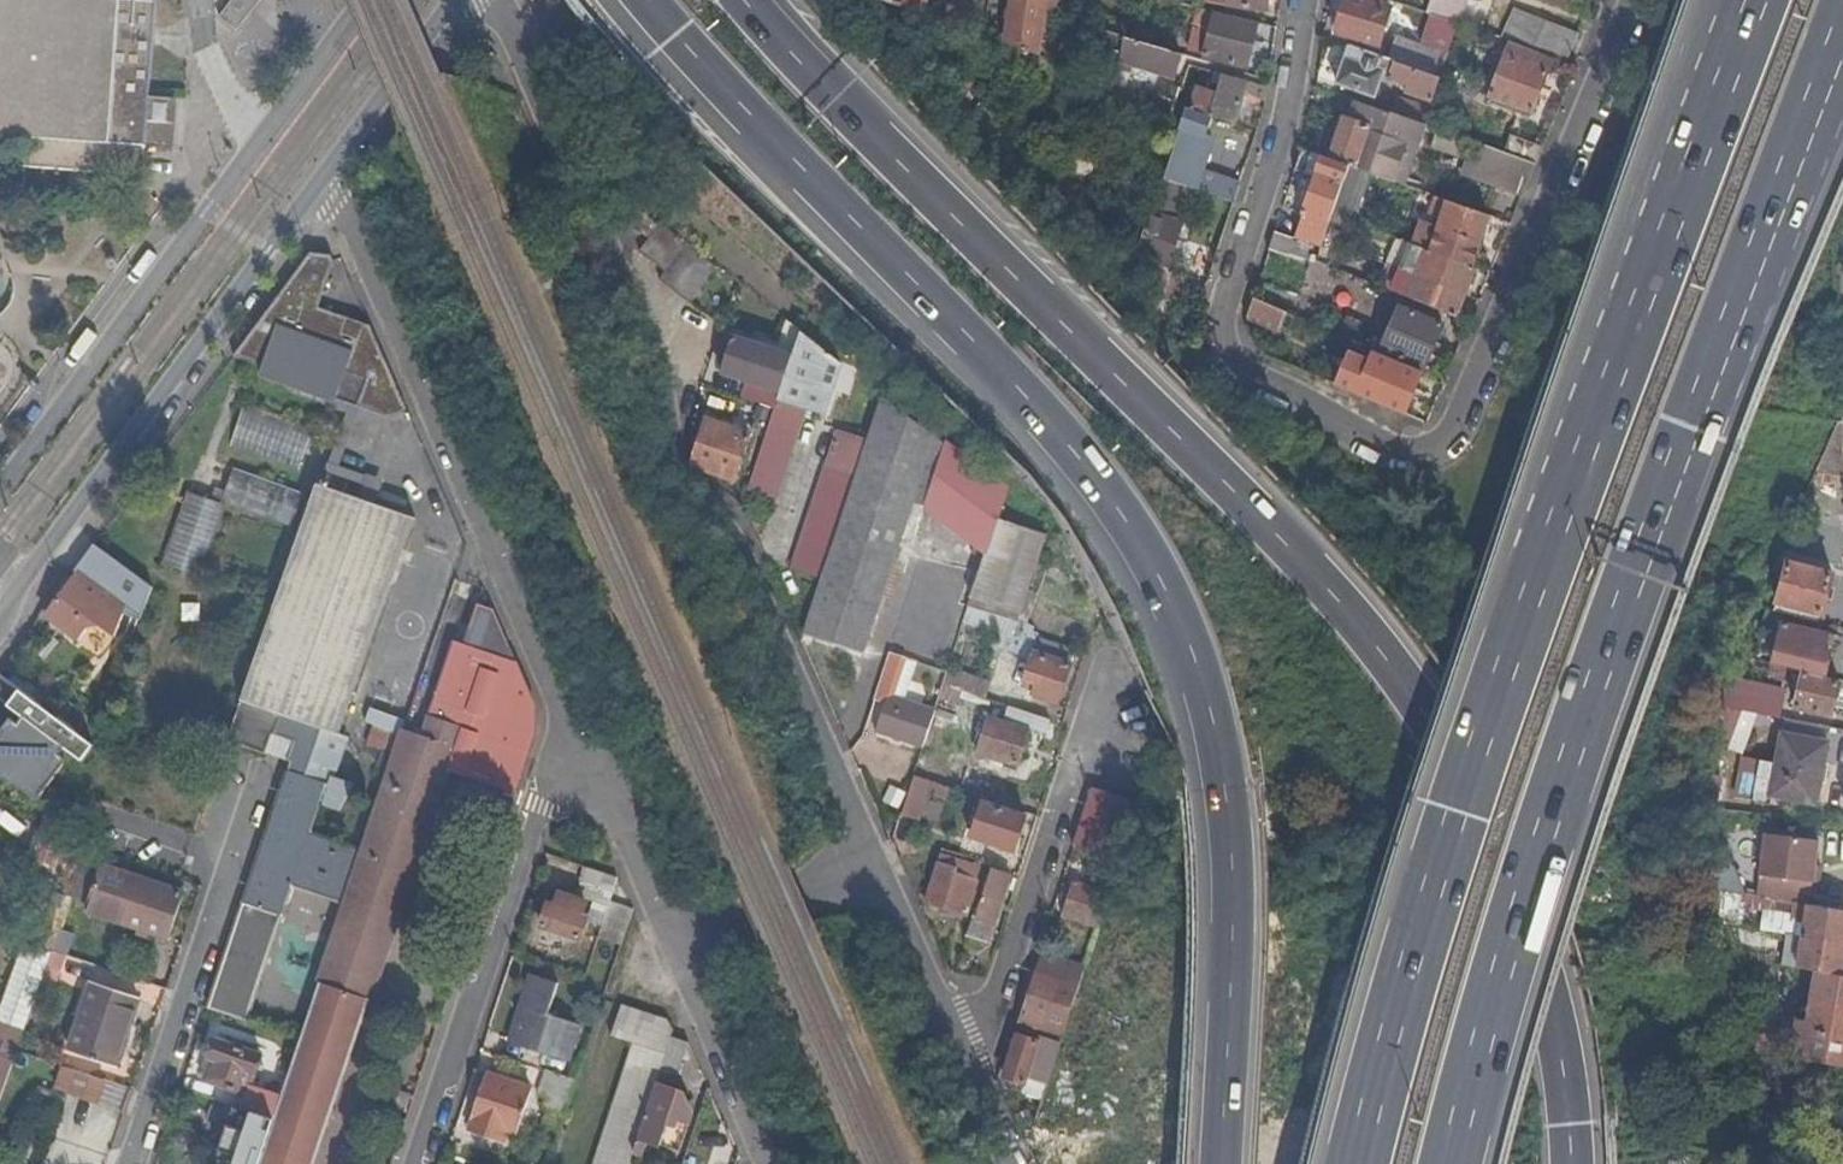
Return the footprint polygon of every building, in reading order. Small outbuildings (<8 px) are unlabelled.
[(25,138),(23,168),(144,177),(147,146),(166,148),(170,98),(151,97),(158,0),(0,0),(0,136),(25,138)] [(222,15),(240,30),(264,0),(234,0),(222,15)] [(926,16),(928,0),(882,0),(926,16)] [(1006,44),(1038,56),(1047,0),(1013,0),(1006,44)] [(1228,1),(1230,5),(1267,11),(1269,0),(1228,0),(1228,1)] [(1365,0),(1347,0),(1336,34),(1379,48),(1391,8),(1365,0)] [(1457,22),(1465,0),(1432,0),(1428,13),(1432,15),(1457,22)] [(1565,9),(1569,0),(1543,0),(1565,9)] [(1554,59),(1566,64),(1578,33),(1515,9),(1503,39),(1511,42),(1554,59)] [(1248,67),(1258,23),(1215,12),(1204,57),(1248,67)] [(239,32),(240,30),(222,15),(221,17),(239,32)] [(1441,77),(1460,23),(1457,22),(1432,15),(1422,44),(1397,35),(1389,60),(1441,77)] [(1101,62),(1125,69),(1129,39),(1125,38),(1122,52),(1104,47),(1101,62)] [(1129,39),(1125,69),(1131,71),(1133,65),(1174,77),(1182,55),(1129,39)] [(1532,113),(1554,59),(1511,42),(1490,97),(1532,113)] [(1433,101),(1441,77),(1389,60),(1350,47),(1338,83),(1376,96),(1384,72),(1411,81),(1407,92),(1433,101)] [(1244,94),(1248,81),(1223,74),(1217,92),(1199,87),(1194,104),(1188,102),(1186,108),(1211,117),(1234,125),(1244,94)] [(1265,101),(1268,87),(1248,81),(1244,94),(1265,101)] [(1166,83),(1161,99),(1177,105),(1182,88),(1166,83)] [(1140,92),(1135,106),(1181,123),(1186,108),(1177,105),(1161,99),(1140,92)] [(1417,147),(1425,124),(1392,112),(1358,100),(1352,121),(1345,118),(1340,133),(1331,160),(1349,167),(1365,172),(1394,183),(1408,144),(1417,147)] [(1392,112),(1425,124),(1430,111),(1397,100),(1392,112)] [(1163,178),(1174,182),(1221,199),(1227,182),(1195,170),(1211,117),(1186,108),(1181,123),(1163,178)] [(1327,128),(1318,155),(1322,157),(1331,160),(1340,133),(1327,128)] [(1069,130),(1060,154),(1067,156),(1074,132),(1069,130)] [(1537,165),(1544,148),(1510,135),(1503,153),(1504,153),(1537,165)] [(1403,186),(1417,147),(1408,144),(1394,183),(1403,186)] [(1478,173),(1526,192),(1537,165),(1504,153),(1503,153),(1487,147),(1478,173)] [(1302,150),(1295,172),(1314,178),(1317,172),(1322,157),(1318,155),(1307,151),(1302,150)] [(1322,157),(1317,172),(1345,181),(1349,167),(1331,160),(1322,157)] [(1342,188),(1355,192),(1358,193),(1365,172),(1349,167),(1345,181),(1342,188)] [(1330,224),(1334,214),(1342,188),(1345,181),(1317,172),(1314,178),(1302,215),(1330,224)] [(1137,257),(1129,283),(1176,300),(1185,273),(1168,267),(1182,224),(1163,218),(1174,182),(1163,178),(1141,245),(1153,249),(1150,261),(1137,257)] [(1334,214),(1346,218),(1355,192),(1342,188),(1334,214)] [(1488,216),(1487,215),(1448,201),(1436,197),(1431,212),(1443,216),(1437,230),(1448,234),(1479,245),(1488,216)] [(658,224),(634,205),(624,218),(648,237),(658,224)] [(1323,248),(1329,227),(1330,224),(1302,215),(1294,239),(1309,243),(1323,248)] [(684,243),(660,225),(640,250),(664,269),(666,270),(685,245),(684,243)] [(1437,230),(1430,250),(1441,255),(1448,234),(1437,230)] [(1302,262),(1309,243),(1294,239),(1275,233),(1269,251),(1302,262)] [(1471,266),(1479,245),(1448,234),(1441,255),(1471,266)] [(700,287),(715,268),(686,245),(660,279),(689,302),(697,292),(701,295),(704,290),(700,287)] [(1465,295),(1476,268),(1471,266),(1441,255),(1430,250),(1416,245),(1405,271),(1465,295)] [(313,250),(237,354),(266,364),(264,370),(388,415),(407,407),(372,323),(320,303),(336,260),(332,253),(313,250)] [(1456,318),(1465,295),(1405,271),(1396,293),(1456,318)] [(1247,320),(1279,333),(1286,314),(1253,300),(1247,320)] [(1383,351),(1424,368),(1443,325),(1401,307),(1383,351)] [(801,333),(788,323),(778,350),(793,355),(801,333)] [(807,409),(825,415),(841,364),(801,333),(793,355),(781,392),(778,400),(807,409)] [(723,373),(749,382),(781,392),(793,355),(778,350),(736,337),(723,373)] [(1359,396),(1405,414),(1421,374),(1375,356),(1359,396)] [(749,382),(744,399),(775,409),(778,400),(781,392),(749,382)] [(824,580),(807,633),(865,652),(916,496),(935,435),(884,397),(867,447),(824,580)] [(775,409),(749,489),(777,499),(807,409),(778,400),(775,409)] [(318,425),(249,401),(233,446),(302,470),(318,425)] [(751,433),(708,419),(693,465),(735,480),(751,433)] [(935,435),(916,496),(927,504),(947,445),(935,435)] [(794,569),(824,580),(867,447),(836,437),(794,569)] [(947,445),(927,504),(946,518),(966,459),(947,445)] [(966,459),(946,518),(989,550),(999,520),(1008,491),(966,459)] [(279,515),(289,486),(235,468),(224,497),(279,515)] [(348,901),(365,851),(313,833),(329,783),(330,782),(311,775),(326,727),(344,733),(344,732),(419,516),(338,488),(339,482),(330,479),(328,484),(322,483),(317,498),(245,699),(231,740),(268,753),(275,733),(297,740),(290,760),(293,761),(246,900),(228,955),(266,968),(295,883),(348,901)] [(201,575),(226,504),(190,492),(165,563),(201,575)] [(989,550),(974,597),(1021,611),(1034,571),(1046,535),(999,520),(989,550)] [(95,547),(86,558),(147,604),(152,590),(95,547)] [(147,604),(86,558),(75,573),(77,575),(79,572),(127,607),(123,617),(140,623),(147,604)] [(1788,564),(1775,612),(1819,624),(1821,617),(1823,616),(1833,576),(1788,564)] [(77,575),(44,618),(55,625),(54,627),(77,643),(89,629),(102,626),(116,637),(123,617),(127,607),(79,572),(77,575)] [(465,645),(516,662),(499,624),(494,610),(478,604),(465,645)] [(1785,624),(1773,665),(1803,672),(1824,677),(1834,642),(1828,641),(1829,635),(1785,624)] [(465,645),(455,641),(431,719),(462,729),(447,775),(504,795),(523,737),(521,714),(535,708),(516,662),(465,645)] [(1075,653),(1040,641),(1027,679),(1039,683),(1035,695),(1058,703),(1075,653)] [(950,669),(949,673),(944,686),(986,699),(992,684),(950,669)] [(1831,717),(1839,681),(1824,677),(1803,672),(1795,709),(1831,717)] [(103,745),(21,687),(0,716),(0,769),(45,801),(78,755),(90,764),(103,745)] [(1746,693),(1742,712),(1772,718),(1775,699),(1746,693)] [(924,748),(936,712),(891,697),(879,733),(924,748)] [(1053,721),(1013,708),(1008,722),(994,718),(983,752),(1001,758),(1000,761),(1019,767),(1031,731),(1048,736),(1053,721)] [(367,1000),(372,1002),(447,775),(462,729),(431,719),(423,739),(405,733),(365,851),(348,901),(281,1098),(275,1119),(259,1163),(312,1163),(367,1000)] [(330,782),(329,783),(337,786),(354,735),(344,732),(344,733),(326,727),(311,775),(330,782)] [(1818,802),(1830,744),(1783,735),(1772,793),(1818,802)] [(914,778),(902,816),(920,822),(933,784),(914,778)] [(81,787),(79,792),(68,821),(64,832),(140,859),(148,833),(96,815),(103,795),(81,787)] [(1093,790),(1074,845),(1102,853),(1122,860),(1127,842),(1140,804),(1093,790)] [(972,838),(1014,853),(1026,817),(984,803),(972,838)] [(45,826),(40,838),(57,851),(63,836),(64,833),(45,826)] [(1766,832),(1760,875),(1781,878),(1778,900),(1785,901),(1797,903),(1808,905),(1810,905),(1813,882),(1815,867),(1819,840),(1766,832)] [(57,851),(46,882),(38,904),(24,941),(53,951),(72,896),(90,846),(63,836),(57,851)] [(57,851),(40,838),(27,875),(46,882),(57,851)] [(118,855),(90,846),(72,896),(88,901),(85,909),(98,914),(118,855)] [(1122,860),(1102,853),(1099,863),(1118,869),(1122,860)] [(136,875),(140,863),(118,855),(98,914),(120,922),(136,875)] [(938,862),(925,900),(966,914),(978,880),(957,873),(958,869),(938,862)] [(617,877),(587,867),(579,893),(608,903),(617,877)] [(973,918),(967,936),(988,943),(1010,875),(992,869),(976,919),(973,918)] [(136,875),(120,922),(168,938),(184,892),(136,875)] [(1064,917),(1098,929),(1110,894),(1075,882),(1072,891),(1067,890),(1064,899),(1069,901),(1064,917)] [(585,903),(560,894),(556,906),(550,904),(542,926),(579,938),(585,917),(581,915),(585,903)] [(1778,900),(1741,895),(1739,906),(1795,915),(1797,903),(1785,901),(1778,900)] [(608,903),(597,937),(621,944),(632,910),(608,903)] [(1803,937),(1842,944),(1842,911),(1810,905),(1808,905),(1803,937)] [(1803,937),(1798,968),(1815,971),(1842,976),(1842,944),(1803,937)] [(249,1021),(266,968),(228,955),(210,1006),(249,1021)] [(1044,955),(1039,972),(1065,981),(1080,986),(1082,980),(1086,967),(1044,955)] [(1842,1067),(1842,976),(1815,971),(1807,1022),(1799,1021),(1795,1046),(1803,1048),(1800,1059),(1842,1067)] [(1065,981),(1039,972),(1020,1029),(1055,1040),(1061,1042),(1066,1030),(1047,1024),(1054,1001),(1073,1008),(1080,986),(1065,981)] [(509,1043),(558,1058),(570,1021),(550,1014),(560,983),(531,974),(509,1043)] [(137,999),(93,983),(68,1051),(115,1067),(137,999)] [(633,1154),(634,1150),(656,1083),(660,1070),(670,1037),(672,1033),(666,1020),(621,1005),(610,1035),(634,1043),(594,1163),(630,1163),(633,1154)] [(25,1030),(0,1021),(0,1099),(25,1030)] [(570,1021),(558,1058),(568,1061),(580,1024),(570,1021)] [(1048,1083),(1059,1049),(1052,1047),(1018,1036),(1004,1078),(1025,1085),(1034,1060),(1047,1064),(1042,1081),(1048,1083)] [(688,1043),(670,1037),(660,1070),(677,1076),(688,1043)] [(275,1119),(281,1098),(251,1088),(262,1055),(218,1040),(217,1044),(213,1042),(210,1045),(208,1051),(209,1054),(213,1056),(204,1080),(244,1095),(240,1107),(275,1119)] [(1059,1049),(1061,1042),(1055,1040),(1052,1047),(1059,1049)] [(1771,1041),(1769,1053),(1786,1056),(1800,1059),(1803,1048),(1795,1046),(1771,1041)] [(1800,1059),(1786,1056),(1785,1064),(1799,1067),(1800,1059)] [(106,1080),(65,1067),(58,1089),(68,1092),(98,1103),(106,1080)] [(534,1089),(486,1074),(468,1130),(504,1142),(508,1130),(518,1132),(534,1089)] [(552,1076),(546,1094),(570,1103),(576,1083),(552,1076)] [(656,1083),(634,1150),(642,1153),(646,1140),(659,1144),(667,1123),(674,1125),(677,1117),(688,1121),(690,1111),(683,1091),(656,1083)] [(226,1102),(219,1120),(229,1124),(221,1147),(211,1144),(205,1163),(207,1163),(259,1163),(275,1119),(240,1107),(226,1102)]
